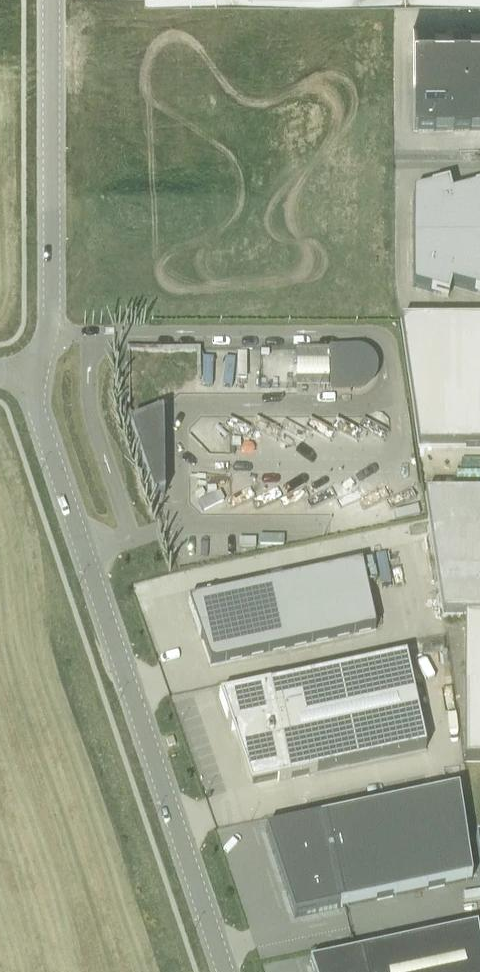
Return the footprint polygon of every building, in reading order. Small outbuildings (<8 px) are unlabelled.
[(413,29),(413,133),(479,133),(479,29),(413,29)] [(450,196),(447,185),(413,194),(413,289),(447,298),(450,287),(479,295),(479,188),(450,196)] [(399,323),(418,449),(479,449),(479,323),(399,323)] [(328,352),(296,352),(296,388),(328,388),(328,352)] [(329,353),(329,390),(355,390),(364,387),(371,381),(373,371),(371,362),(364,356),(355,353),(329,353)] [(149,482),(146,432),(154,430),(153,417),(138,418),(113,426),(113,433),(128,479),(129,484),(133,498),(149,497),(149,482)] [(424,496),(443,618),(443,619),(465,619),(465,762),(479,762),(479,496),(424,496)] [(209,667),(375,632),(361,566),(187,603),(209,667)] [(425,752),(405,658),(219,698),(230,731),(240,729),(251,784),(275,779),(276,783),(425,752)] [(458,791),(265,832),(293,919),(471,881),(458,791)] [(476,930),(309,966),(311,971),(479,971),(479,955),(476,930)]
